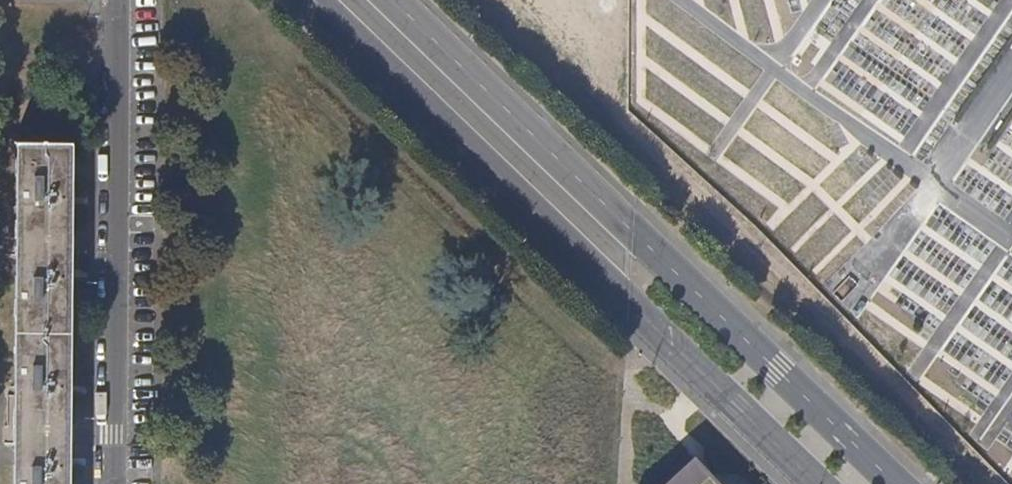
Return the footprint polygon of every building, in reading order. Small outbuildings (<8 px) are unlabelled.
[(17,143),(14,483),(63,483),(65,143),(17,143)] [(703,453),(668,483),(733,483),(703,453)]
